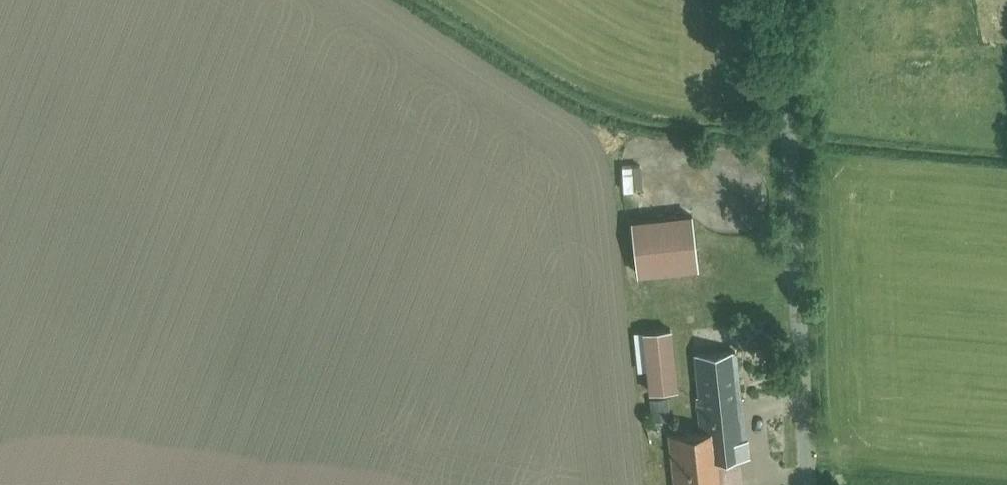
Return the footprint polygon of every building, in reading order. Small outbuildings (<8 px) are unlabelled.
[(633,221),(639,279),(702,272),(696,215),(633,221)] [(644,336),(650,393),(677,390),(671,333),(644,336)] [(714,411),(716,435),(672,438),(676,484),(751,484),(745,409),(740,353),(696,356),(701,412),(714,411)] [(650,403),(655,426),(674,422),(670,399),(650,403)]
